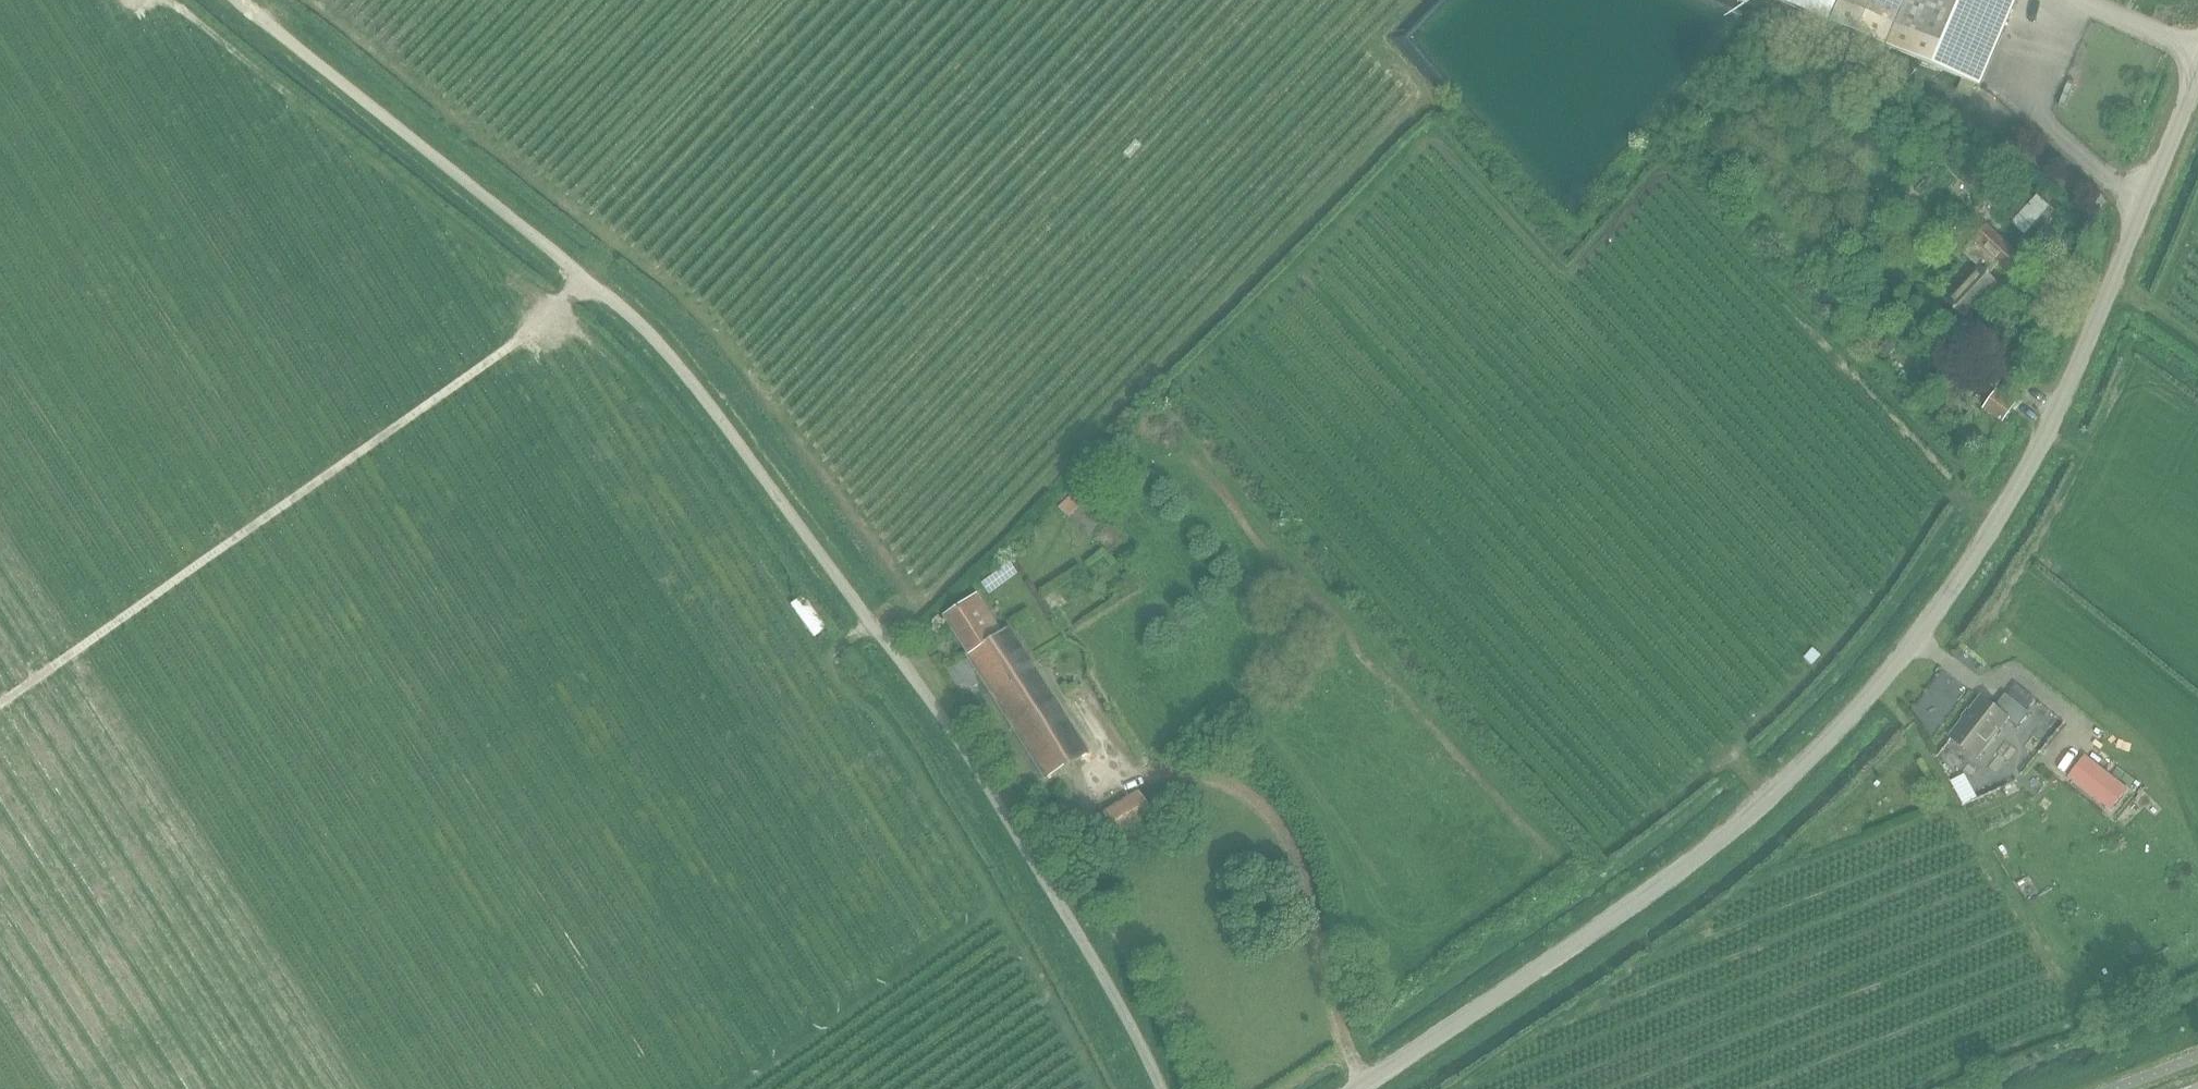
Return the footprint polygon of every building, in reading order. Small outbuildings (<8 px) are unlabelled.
[(1829,24),(1979,86),(1989,65),(2016,0),(1772,0),(1829,24)] [(1954,148),(1944,158),(1975,190),(1986,180),(1954,148)] [(1994,178),(1980,192),(1992,205),(2007,191),(1994,178)] [(2027,228),(2051,200),(2051,199),(2037,188),(2013,216),(2027,228)] [(1988,274),(1999,262),(2006,269),(2019,255),(1986,225),(1962,251),(1979,267),(1947,301),(1964,317),(1996,282),(1988,274)] [(1876,273),(1867,283),(1877,292),(1886,282),(1876,273)] [(1888,336),(1878,349),(1886,355),(1896,343),(1888,336)] [(1905,374),(1897,382),(1907,390),(1914,382),(1905,374)] [(1914,382),(1907,390),(1918,400),(1928,389),(1917,379),(1914,382)] [(1997,384),(1981,407),(2002,420),(2015,397),(1997,384)] [(1073,492),(1058,507),(1067,516),(1082,501),(1073,492)] [(980,572),(985,584),(1011,573),(1006,561),(980,572)] [(1043,777),(1084,750),(1005,627),(999,631),(976,594),(945,615),(968,651),(964,654),(1043,777)] [(807,598),(798,603),(813,632),(822,627),(807,598)] [(1811,650),(1804,658),(1810,662),(1817,655),(1811,650)] [(1935,735),(1957,705),(1935,689),(1913,720),(1935,735)] [(1950,736),(1977,757),(2007,719),(2018,727),(2029,712),(2005,693),(1994,707),(1980,696),(1950,736)] [(2031,730),(2042,739),(2060,718),(2049,709),(2031,730)] [(2084,755),(2068,776),(2109,809),(2126,788),(2084,755)] [(1963,768),(1949,774),(1960,798),(1974,792),(1963,768)] [(1118,802),(1102,811),(1116,834),(1131,825),(1118,802)]
